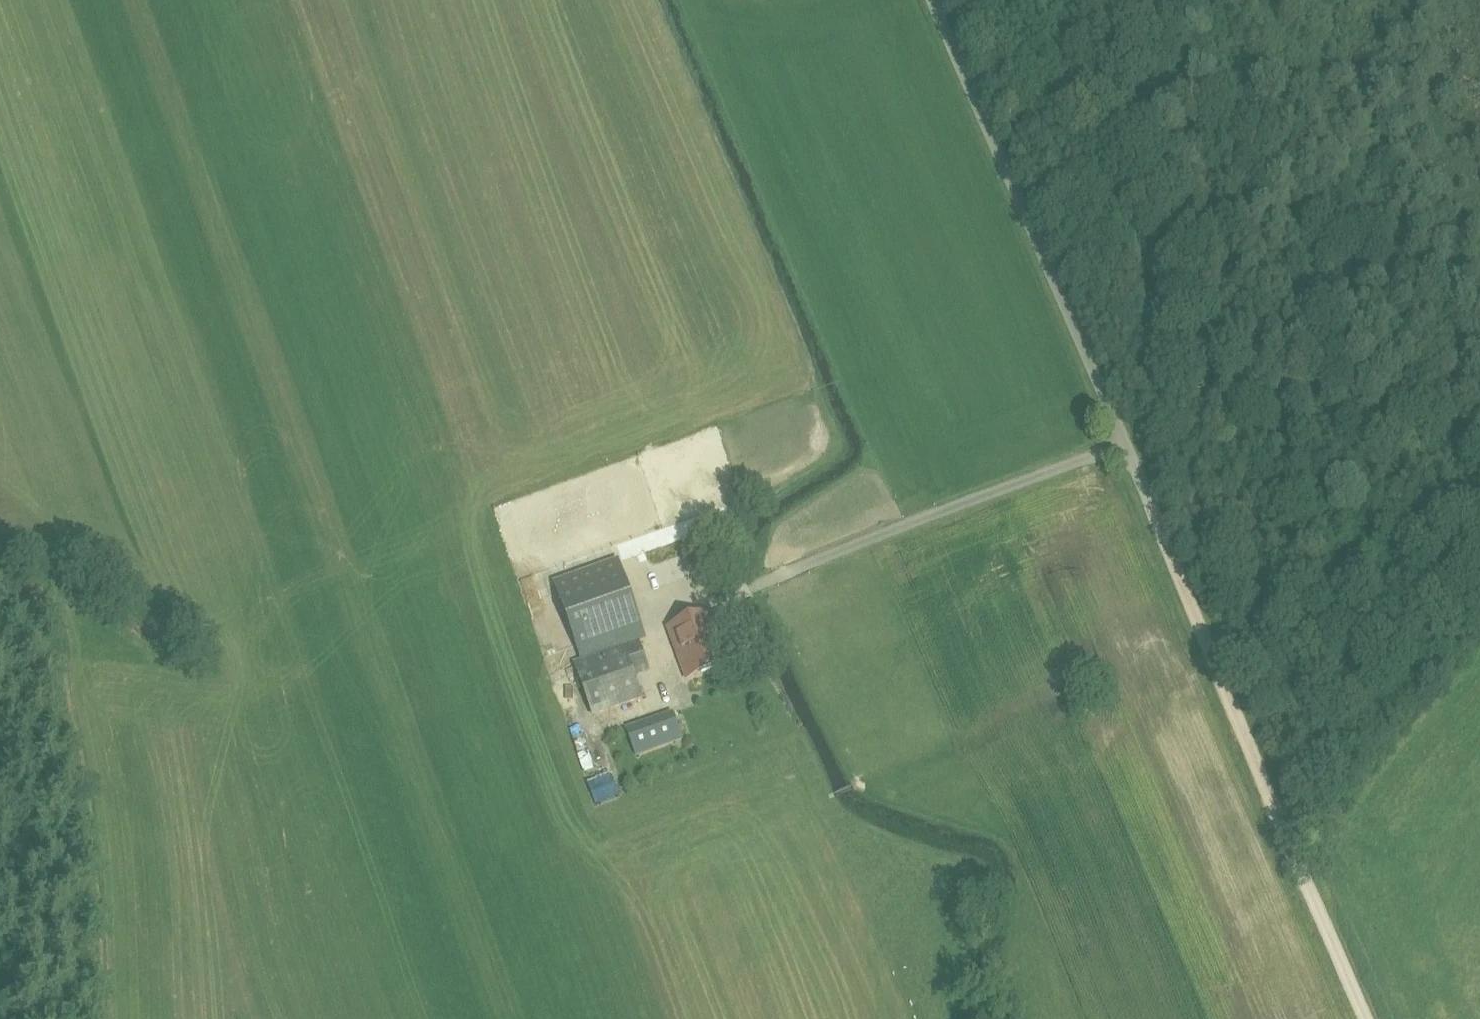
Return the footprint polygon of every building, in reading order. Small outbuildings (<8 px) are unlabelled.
[(619,558),(552,582),(579,659),(646,635),(619,558)] [(711,612),(668,627),(687,678),(730,663),(721,637),(733,633),(725,610),(712,615),(711,612)] [(641,640),(574,661),(594,716),(645,698),(637,676),(652,670),(641,640)] [(625,728),(635,756),(683,739),(672,711),(625,728)]
